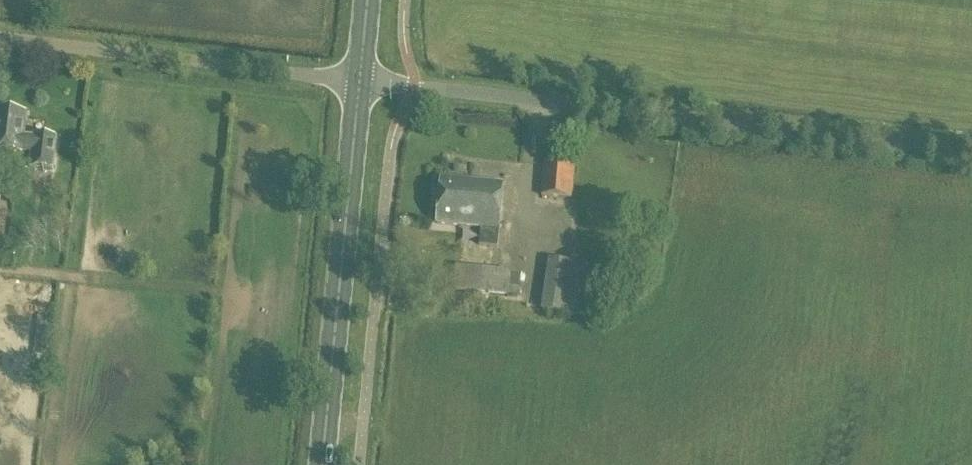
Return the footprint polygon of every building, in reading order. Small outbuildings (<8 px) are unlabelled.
[(25,136),(27,114),(0,111),(0,150),(23,153),(23,151),(32,152),(31,167),(53,170),(57,138),(34,135),(34,137),(25,136)] [(573,198),(575,166),(544,164),(541,196),(573,198)] [(497,248),(504,184),(442,179),(437,225),(481,229),(479,246),(497,248)] [(548,260),(546,272),(575,277),(577,264),(548,260)] [(519,297),(521,277),(510,276),(511,272),(456,267),(453,291),(519,297)] [(569,314),(571,302),(542,297),(541,310),(569,314)]
